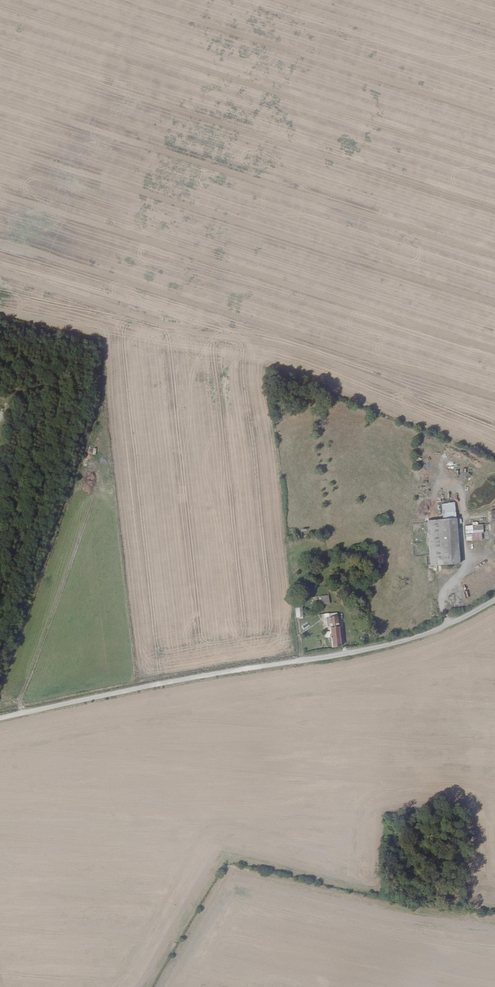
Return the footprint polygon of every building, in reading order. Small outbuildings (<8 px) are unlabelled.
[(442,564),(459,563),(455,517),(438,518),(442,564)] [(482,540),(482,524),(477,524),(476,522),(472,522),(472,525),(465,525),(465,541),(482,540)] [(294,530),(295,538),(306,536),(305,529),(294,530)] [(322,605),(331,604),(330,596),(321,597),(322,605)] [(294,607),(295,618),(302,617),(301,605),(294,607)] [(337,617),(329,618),(332,635),(329,636),(329,639),(332,638),(333,648),(341,647),(337,617)]
